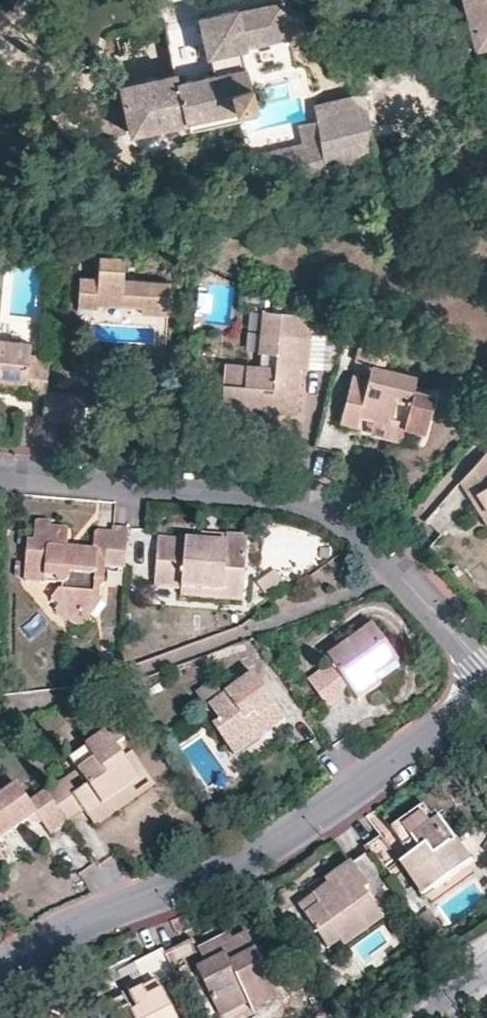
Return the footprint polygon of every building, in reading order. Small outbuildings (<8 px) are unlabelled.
[(281,0),(274,0),(271,1),(166,24),(176,72),(121,84),(123,96),(131,132),(132,133),(133,134),(134,134),(135,134),(190,122),(189,118),(255,104),(250,82),(249,68),(293,59),(281,0)] [(486,45),(486,0),(465,0),(476,47),(486,45)] [(297,120),(305,179),(379,161),(366,94),(305,110),(295,112),(297,120)] [(258,118),(255,104),(189,118),(190,122),(192,132),(252,119),(258,118)] [(172,311),(175,280),(128,275),(129,254),(105,252),(103,272),(86,271),(85,271),(84,272),(83,273),(81,300),(81,301),(81,302),(82,302),(83,303),(101,304),(102,301),(103,300),(104,300),(125,303),(145,305),(146,305),(146,306),(146,307),(146,310),(169,313),(170,313),(171,312),(172,311)] [(268,308),(267,328),(265,349),(282,352),(281,366),(251,362),(248,380),(229,378),(227,399),(237,400),(246,401),(245,410),(265,413),(266,403),(278,404),(277,409),(298,411),(304,367),(311,367),(311,366),(327,367),(330,322),(314,322),(315,312),(268,308)] [(428,428),(438,392),(415,386),(419,373),(390,366),(389,365),(390,358),(403,361),(406,349),(364,332),(357,359),(374,363),(370,378),(353,373),(341,422),(359,427),(362,412),(406,423),(428,428)] [(24,379),(24,388),(47,391),(51,353),(33,351),(34,340),(0,337),(0,376),(24,379)] [(251,362),(231,360),(229,378),(248,380),(251,362)] [(24,388),(24,379),(0,376),(0,385),(7,386),(24,388)] [(85,395),(47,391),(44,414),(65,417),(81,418),(82,417),(83,416),(85,395)] [(276,414),(277,409),(278,404),(266,403),(265,413),(276,414)] [(406,423),(362,412),(359,427),(366,428),(403,437),(406,423)] [(463,477),(472,493),(479,489),(486,501),(486,450),(463,477)] [(479,489),(472,493),(486,515),(486,501),(479,489)] [(126,569),(130,528),(115,528),(114,532),(98,531),(97,532),(96,533),(94,535),(94,537),(93,549),(74,548),(67,547),(68,530),(68,528),(66,525),(64,524),(61,523),(48,522),(48,516),(36,516),(32,521),(30,535),(26,535),(23,575),(24,577),(26,578),(28,579),(30,579),(44,580),(45,579),(45,578),(46,575),(47,574),(48,574),(49,574),(51,574),(53,574),(54,575),(55,576),(56,577),(57,578),(59,579),(60,580),(60,581),(59,582),(59,583),(56,586),(53,589),(51,592),(49,595),(54,599),(54,600),(55,600),(55,601),(54,602),(51,606),(69,620),(72,619),(73,617),(75,615),(77,614),(81,613),(84,613),(87,613),(91,614),(92,614),(93,613),(94,613),(106,598),(103,591),(105,585),(108,568),(126,569)] [(204,534),(203,543),(229,545),(230,537),(204,534)] [(227,579),(247,580),(250,539),(230,537),(229,545),(203,543),(197,542),(161,539),(157,585),(183,587),(226,590),(227,579)] [(285,585),(275,571),(260,583),(270,597),(285,585)] [(244,602),(247,580),(227,579),(226,590),(183,587),(183,597),(244,602)] [(377,675),(399,661),(372,626),(331,657),(358,694),(362,700),(370,695),(384,685),(382,682),(377,675)] [(403,667),(399,661),(377,675),(382,682),(403,667)] [(358,694),(335,663),(310,681),(333,713),(358,694)] [(235,689),(224,674),(198,694),(208,708),(214,704),(235,689)] [(225,720),(219,725),(243,759),(277,735),(275,733),(273,731),(289,720),(256,674),(235,689),(214,704),(225,720)] [(207,709),(219,725),(225,720),(214,704),(208,708),(207,709)] [(68,781),(51,794),(56,801),(71,822),(88,810),(92,815),(116,798),(112,793),(130,780),(135,785),(152,772),(118,726),(74,758),(83,771),(93,784),(78,795),(68,781)] [(83,771),(68,781),(78,795),(93,784),(83,771)] [(160,785),(152,772),(135,785),(130,780),(112,793),(116,798),(92,815),(96,821),(101,828),(160,785)] [(19,788),(12,792),(19,801),(26,796),(19,788)] [(56,801),(38,813),(32,804),(26,796),(19,801),(12,792),(0,801),(0,845),(18,832),(32,823),(46,825),(55,837),(73,825),(71,822),(56,801)] [(51,794),(49,792),(32,804),(38,813),(56,801),(51,794)] [(412,859),(436,891),(472,865),(473,864),(473,863),(473,862),(438,815),(433,817),(426,807),(394,829),(407,848),(417,842),(423,851),(414,858),(412,859)] [(384,837),(367,849),(384,872),(401,860),(384,837)] [(411,853),(414,858),(423,851),(417,842),(407,848),(411,853)] [(10,862),(0,848),(0,869),(10,862)] [(427,897),(436,891),(412,859),(404,865),(409,872),(427,897)] [(320,908),(304,918),(327,950),(339,942),(343,947),(383,917),(364,890),(362,889),(360,888),(359,886),(359,884),(364,880),(353,865),(352,865),(351,864),(350,865),(334,876),(338,881),(313,899),(320,908)] [(400,865),(386,874),(392,883),(409,872),(404,865),(403,864),(402,864),(401,864),(400,865)] [(295,905),(304,918),(320,908),(313,899),(338,881),(334,876),(313,892),(295,905)] [(443,927),(436,917),(423,926),(431,937),(443,927)] [(209,934),(196,940),(212,968),(226,959),(221,951),(234,944),(224,926),(209,934)] [(184,946),(167,955),(182,983),(200,975),(224,1017),(249,1004),(254,1011),(282,996),(249,936),(234,944),(221,951),(226,959),(212,968),(196,940),(184,946)] [(167,994),(184,985),(182,983),(167,955),(165,950),(135,967),(117,977),(129,999),(134,1009),(116,1017),(179,1017),(167,994)] [(114,1017),(116,1017),(134,1009),(129,999),(110,1010),(114,1017)]
